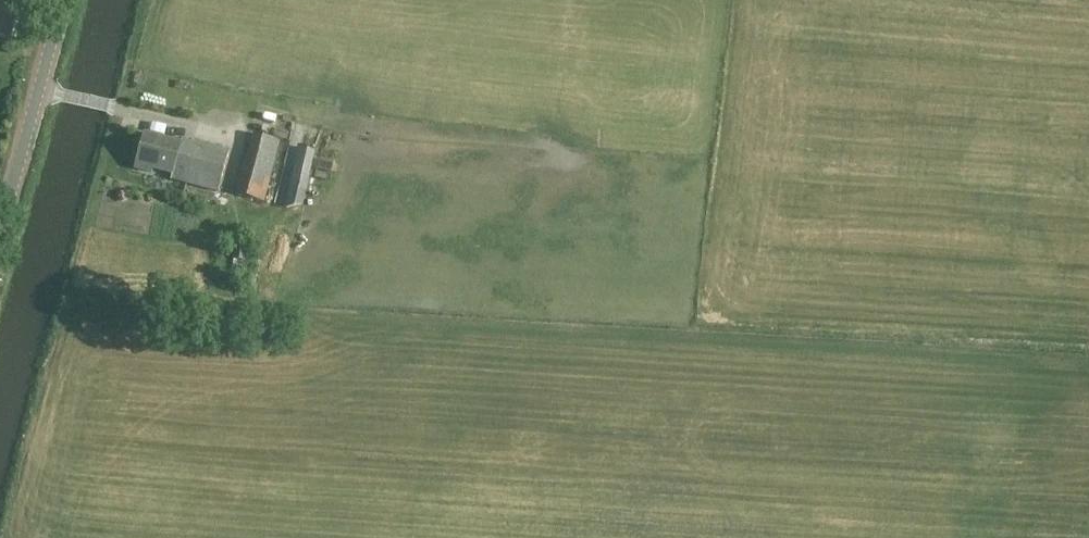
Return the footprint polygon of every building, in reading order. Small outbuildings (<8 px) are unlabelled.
[(9,40),(20,2),(15,0),(0,0),(0,37),(9,40)] [(171,176),(170,181),(217,195),(229,154),(182,140),(181,145),(145,134),(135,169),(151,174),(152,170),(171,176)] [(243,158),(233,195),(262,202),(279,141),(252,134),(246,158),(243,158)] [(298,148),(285,208),(304,206),(315,152),(298,148)]
